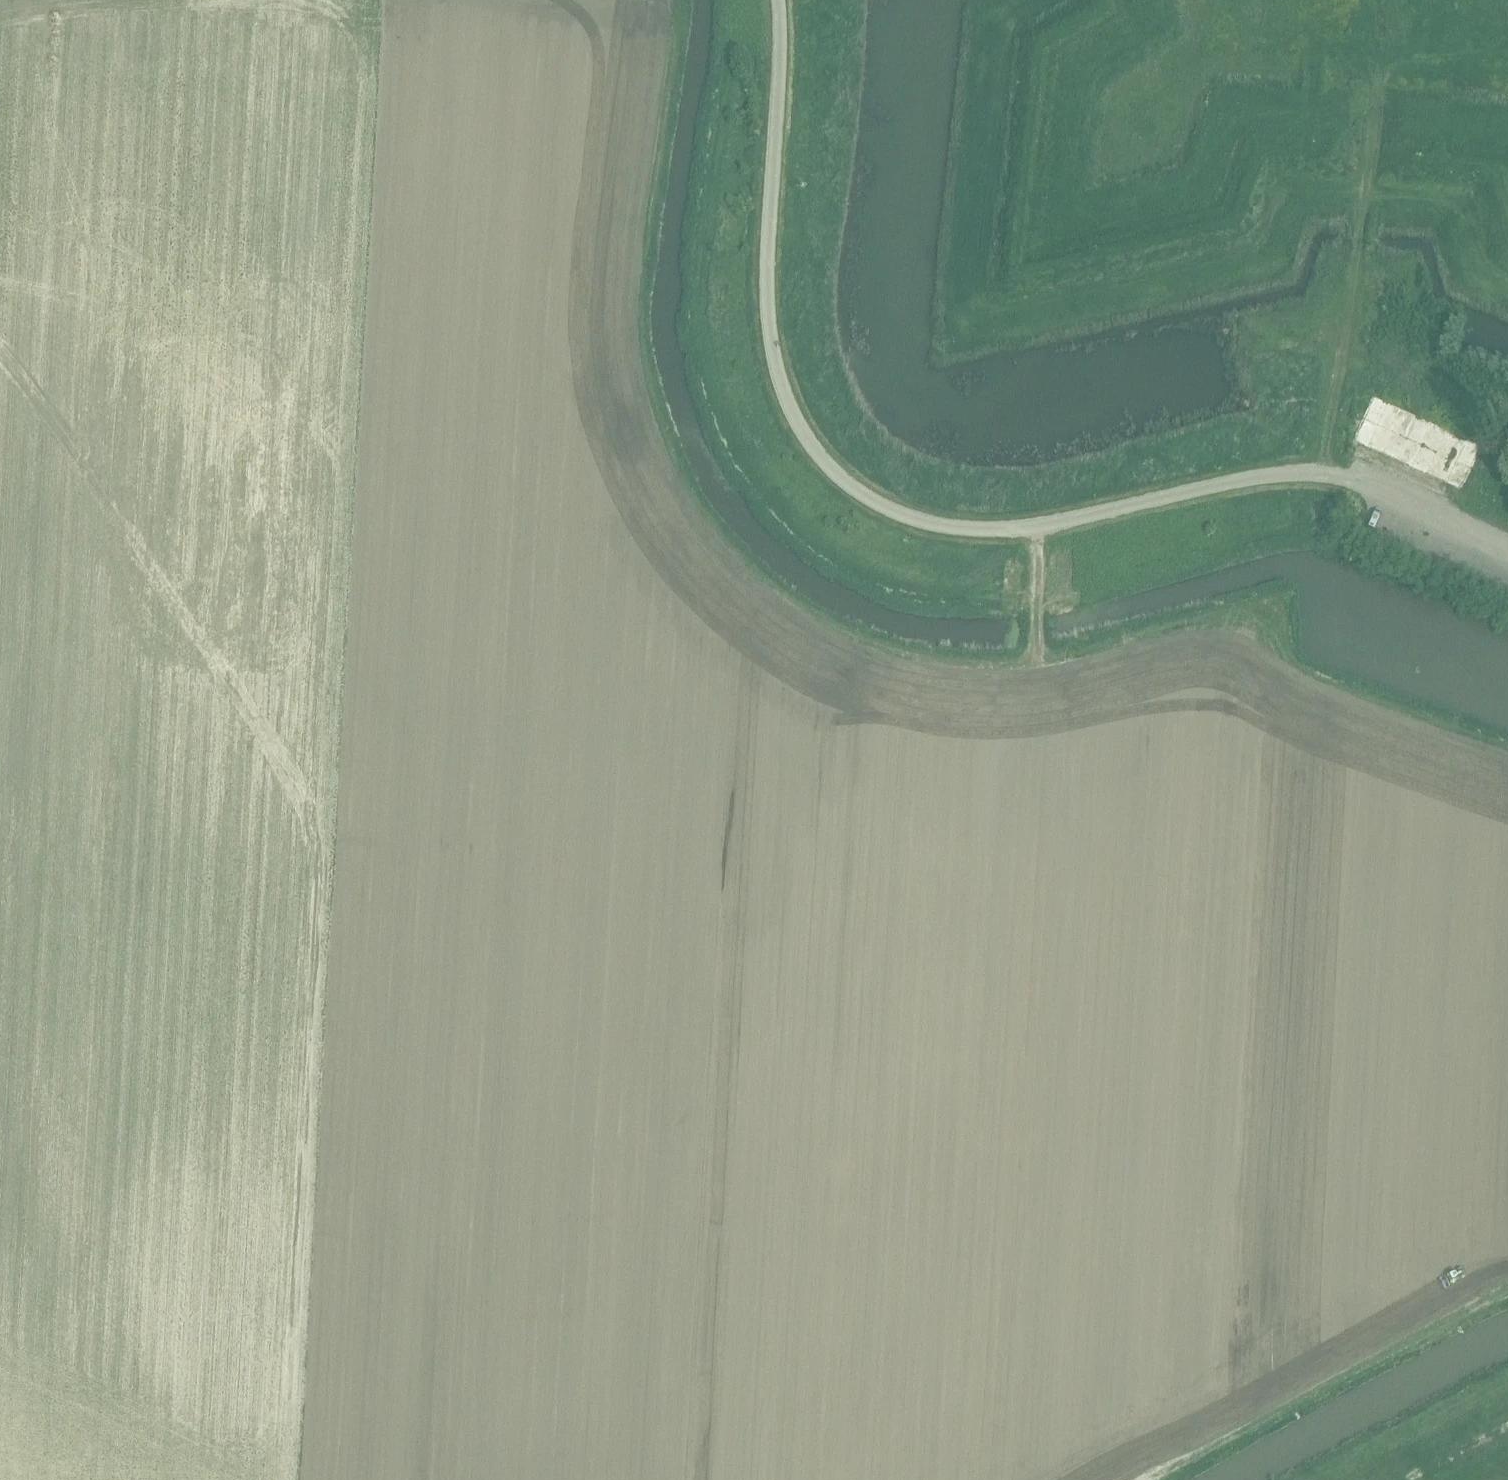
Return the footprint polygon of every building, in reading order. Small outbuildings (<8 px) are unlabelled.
[(1395,427),(1386,451),(1462,477),(1470,453),(1395,427)]
